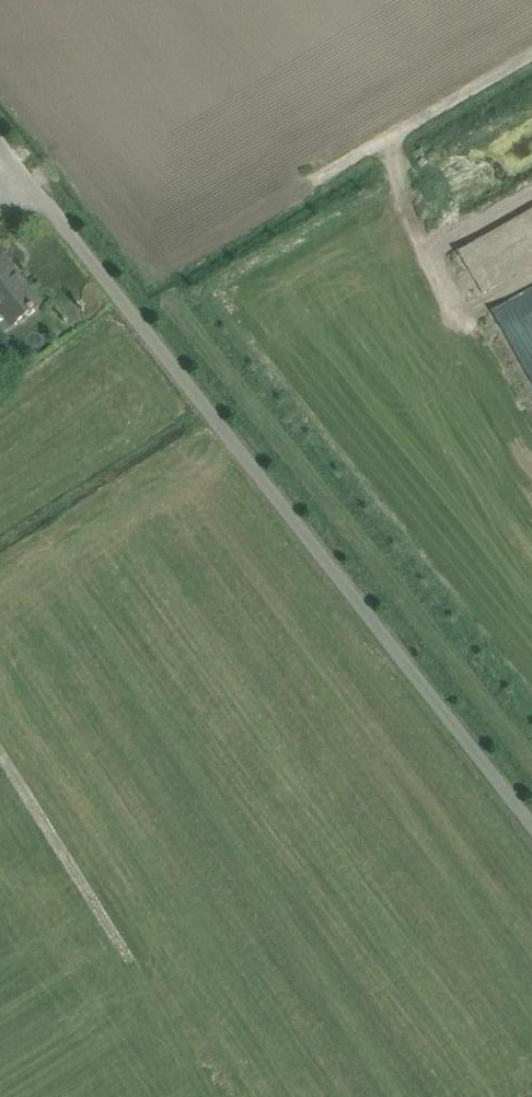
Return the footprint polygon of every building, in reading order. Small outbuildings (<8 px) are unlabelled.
[(0,310),(12,325),(23,317),(40,303),(3,256),(0,259),(0,310)]
